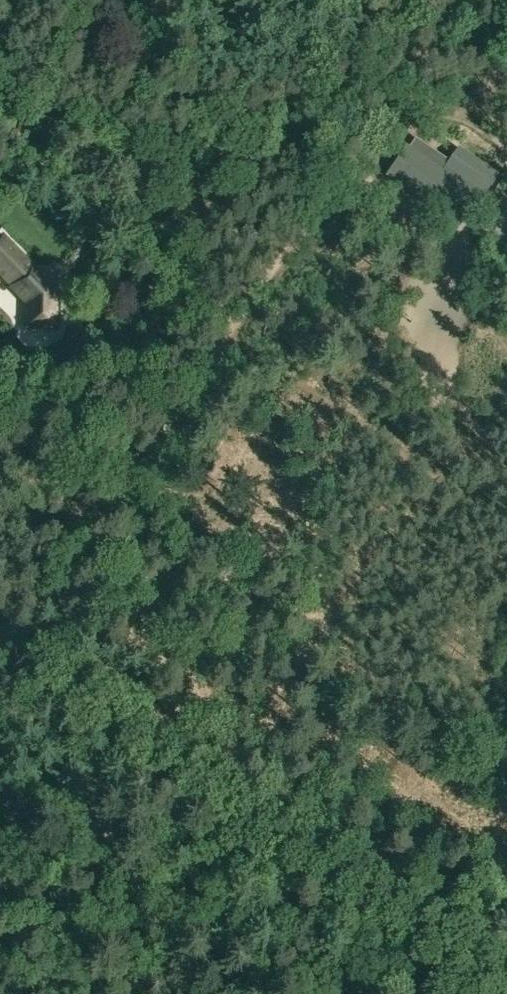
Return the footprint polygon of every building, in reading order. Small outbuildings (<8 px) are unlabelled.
[(448,160),(415,137),(408,148),(407,147),(388,175),(459,224),(481,192),(484,194),(498,175),(458,147),(448,160)] [(0,238),(0,274),(12,286),(11,287),(27,304),(26,328),(57,329),(58,291),(33,265),(32,267),(2,236),(0,238)]
